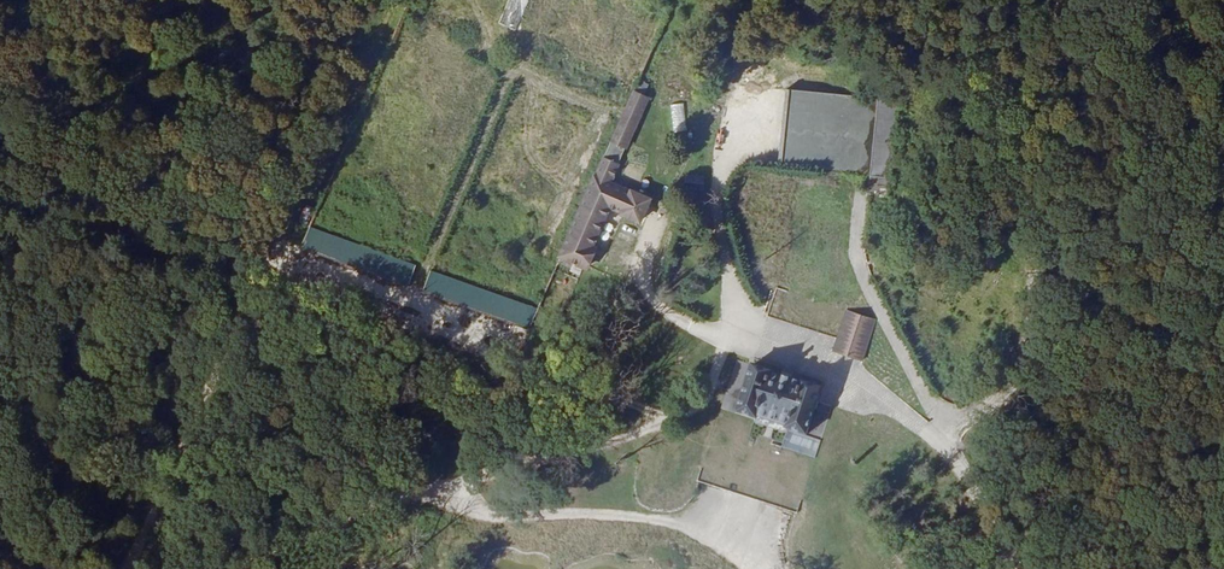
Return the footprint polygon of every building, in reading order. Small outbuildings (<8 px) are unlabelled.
[(499,24),(516,31),(530,0),(511,0),(499,24)] [(629,149),(670,60),(653,52),(612,142),(629,149)] [(683,119),(691,100),(665,87),(656,106),(683,119)] [(784,90),(780,166),(858,171),(862,95),(784,90)] [(876,99),(874,131),(893,132),(894,99),(876,99)] [(561,268),(573,273),(578,263),(587,267),(614,208),(627,214),(642,221),(651,199),(613,182),(620,166),(604,160),(558,267),(561,268)] [(306,204),(297,221),(306,225),(315,208),(306,204)] [(617,245),(627,214),(614,208),(604,240),(617,245)] [(408,287),(417,265),(311,227),(295,271),(385,304),(382,311),(391,314),(402,285),(408,287)] [(520,352),(536,307),(429,270),(422,292),(493,316),(488,333),(502,338),(499,345),(520,352)] [(831,350),(862,361),(876,320),(846,309),(831,350)] [(807,435),(823,387),(802,380),(801,384),(769,373),(770,369),(750,364),(735,412),(755,418),(757,414),(789,423),(788,429),(807,435)]
